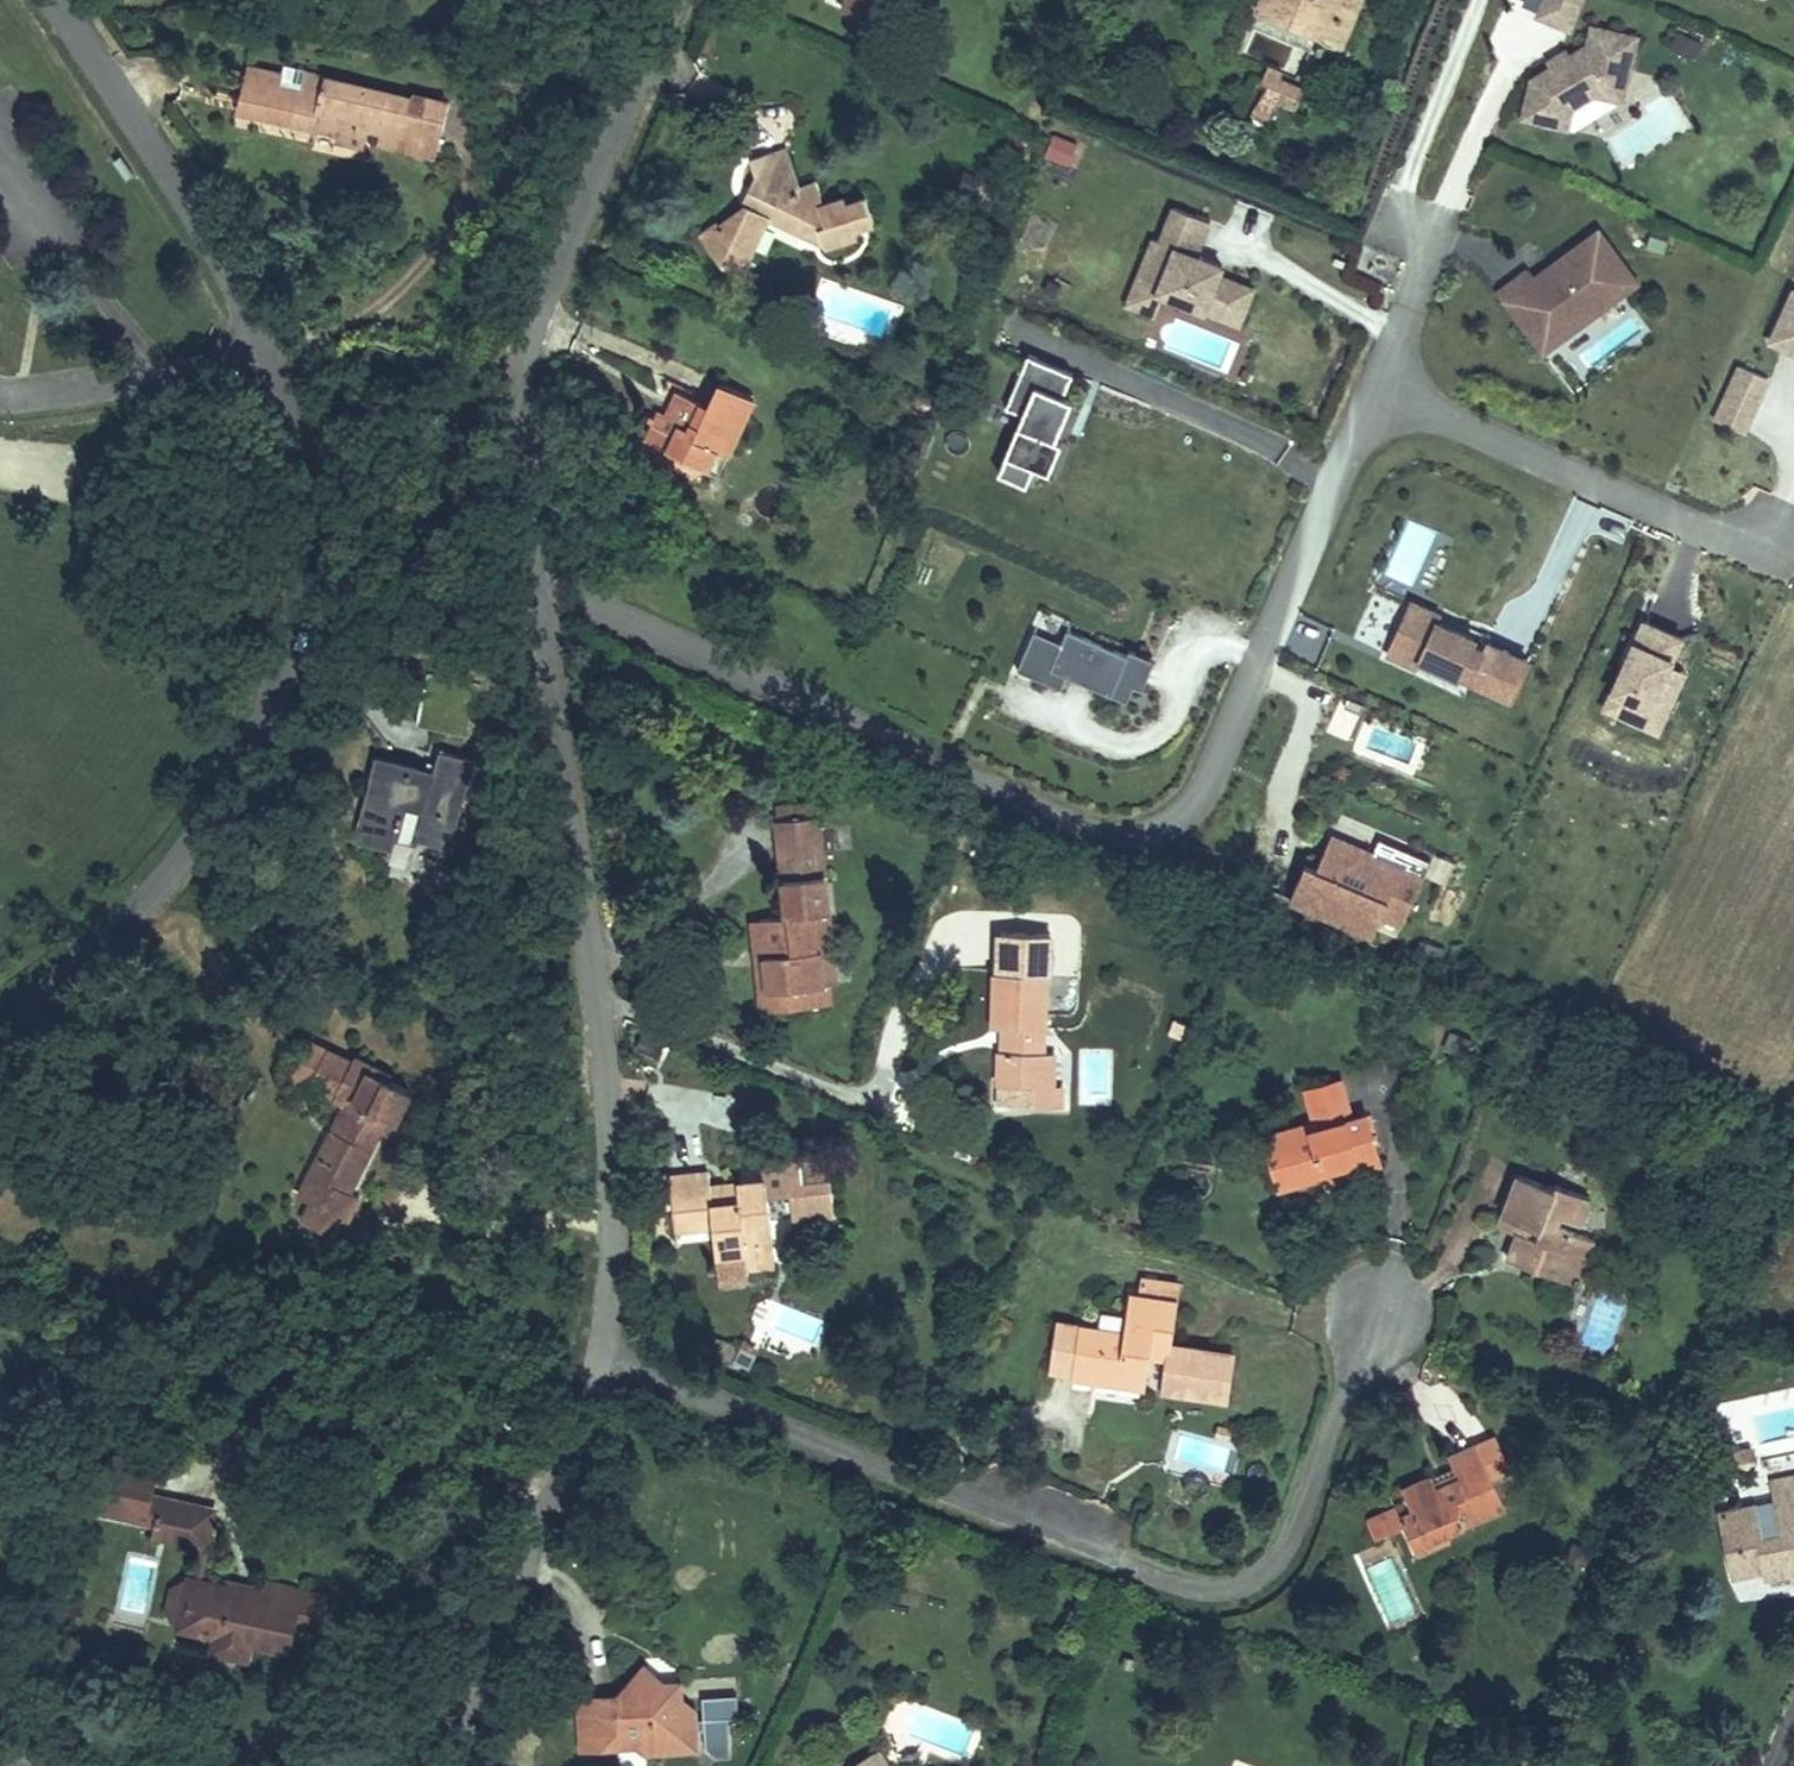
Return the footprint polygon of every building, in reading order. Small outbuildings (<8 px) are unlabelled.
[(1336,0),(1288,0),(1282,14),(1262,5),(1252,29),(1295,48),(1300,36),(1325,46),(1320,58),(1342,67),(1357,33),(1339,26),(1348,5),(1336,0)] [(1262,5),(1282,14),(1288,0),(1264,0),(1262,5)] [(1348,5),(1339,26),(1357,33),(1371,0),(1370,0),(1336,0),(1348,5)] [(1541,3),(1574,18),(1582,0),(1542,0),(1541,3)] [(1574,18),(1541,3),(1526,35),(1559,51),(1574,18)] [(1695,57),(1703,39),(1674,27),(1667,45),(1695,57)] [(1300,36),(1295,48),(1320,58),(1325,46),(1300,36)] [(1626,60),(1581,47),(1575,66),(1559,76),(1539,87),(1518,100),(1507,136),(1552,149),(1558,129),(1585,117),(1590,101),(1612,108),(1626,60)] [(1539,87),(1559,76),(1556,70),(1535,81),(1539,87)] [(238,130),(330,156),(329,164),(360,173),(367,150),(384,155),(379,169),(435,185),(449,137),(301,95),(298,108),(279,103),(283,89),(252,80),(238,130)] [(1277,93),(1254,82),(1245,104),(1262,114),(1262,122),(1290,134),(1300,111),(1275,99),(1277,93)] [(1608,124),(1612,108),(1590,101),(1585,117),(1608,124)] [(1042,157),(1069,165),(1077,138),(1050,131),(1042,157)] [(699,268),(712,282),(756,231),(762,234),(806,253),(813,252),(815,261),(847,253),(845,241),(864,235),(859,215),(840,220),(837,211),(818,217),(788,226),(781,202),(774,172),(741,181),(746,202),(736,204),(739,215),(733,228),(711,243),(717,249),(699,268)] [(781,202),(788,226),(818,217),(811,193),(781,202)] [(1212,323),(1229,329),(1240,300),(1206,286),(1207,284),(1187,276),(1190,268),(1183,266),(1197,232),(1162,217),(1148,251),(1141,249),(1123,294),(1150,305),(1209,329),(1212,323)] [(1641,244),(1662,251),(1668,233),(1647,226),(1641,244)] [(756,231),(712,282),(739,295),(762,234),(756,231)] [(684,251),(699,268),(717,249),(711,243),(702,235),(684,251)] [(1487,308),(1518,350),(1531,341),(1544,360),(1563,347),(1558,341),(1600,311),(1604,317),(1628,300),(1589,247),(1556,271),(1561,278),(1529,301),(1524,294),(1518,285),(1487,308)] [(1209,276),(1190,268),(1187,276),(1207,284),(1209,276)] [(1561,278),(1556,271),(1524,294),(1529,301),(1561,278)] [(1142,326),(1150,305),(1123,294),(1114,315),(1142,326)] [(1793,376),(1793,302),(1789,313),(1783,310),(1760,360),(1793,376)] [(1563,347),(1604,317),(1600,311),(1558,341),(1563,347)] [(1229,329),(1212,323),(1209,329),(1226,336),(1229,329)] [(1518,350),(1532,369),(1544,360),(1531,341),(1518,350)] [(1047,438),(1063,397),(1073,374),(1028,356),(1006,409),(1022,416),(998,475),(1026,487),(1033,469),(1048,474),(1061,444),(1055,442),(1047,438)] [(706,398),(673,381),(643,437),(693,463),(701,448),(723,459),(754,395),(718,376),(706,398)] [(1756,397),(1729,385),(1719,406),(1746,419),(1756,397)] [(1055,442),(1059,410),(1063,397),(1047,438),(1055,442)] [(1704,439),(1731,451),(1746,419),(1719,406),(1704,439)] [(1672,661),(1683,631),(1635,612),(1598,709),(1659,732),(1684,666),(1672,661)] [(1478,650),(1403,615),(1393,634),(1421,648),(1428,635),(1463,651),(1460,657),(1471,662),(1474,657),(1478,650)] [(1037,648),(1042,634),(1046,627),(1029,620),(1020,640),(1037,648)] [(1053,686),(1113,712),(1120,696),(1128,699),(1138,675),(1042,634),(1037,648),(1020,640),(1003,680),(1047,699),(1053,686)] [(1393,634),(1376,666),(1406,680),(1409,673),(1445,690),(1448,685),(1459,690),(1456,695),(1497,715),(1516,676),(1474,657),(1471,662),(1460,657),(1463,651),(1428,635),(1421,648),(1393,634)] [(434,775),(376,756),(365,786),(378,791),(362,836),(389,848),(395,834),(401,837),(410,813),(426,818),(418,843),(453,857),(466,816),(459,808),(473,766),(441,754),(434,775)] [(801,809),(761,813),(762,826),(802,822),(801,809)] [(755,969),(739,971),(741,994),(764,992),(766,1018),(822,1013),(802,822),(762,826),(770,917),(751,919),(755,969)] [(1291,876),(1275,912),(1357,948),(1366,928),(1387,937),(1416,872),(1393,862),(1381,864),(1362,856),(1358,864),(1317,846),(1302,880),(1291,876)] [(1381,864),(1393,862),(1365,849),(1362,856),(1381,864)] [(735,919),(739,971),(755,969),(751,919),(735,919)] [(1050,987),(993,982),(990,1029),(990,1035),(999,1036),(1020,1037),(1019,1064),(997,1063),(994,1098),(1013,1100),(1011,1127),(1035,1129),(1065,1131),(1068,1102),(1054,1101),(1056,1065),(1044,1063),(1050,987)] [(764,992),(741,994),(744,1019),(766,1018),(764,992)] [(999,1036),(997,1063),(1019,1064),(1020,1037),(999,1036)] [(310,1095),(326,1062),(307,1053),(287,1095),(305,1104),(310,1095)] [(319,1140),(287,1204),(302,1211),(292,1231),(337,1252),(357,1211),(341,1203),(367,1150),(378,1128),(392,1135),(408,1103),(387,1093),(391,1083),(355,1066),(351,1074),(326,1062),(310,1095),(348,1114),(332,1146),(319,1140)] [(1310,1134),(1255,1149),(1269,1204),(1316,1192),(1313,1182),(1354,1171),(1359,1187),(1381,1181),(1366,1126),(1348,1131),(1337,1089),(1301,1099),(1310,1134)] [(392,1135),(378,1128),(367,1150),(382,1157),(392,1135)] [(798,1159),(757,1164),(760,1179),(737,1182),(740,1205),(704,1209),(700,1174),(658,1179),(663,1219),(707,1214),(708,1228),(723,1226),(727,1257),(740,1256),(742,1271),(771,1268),(762,1204),(787,1200),(789,1213),(831,1208),(827,1175),(800,1179),(798,1159)] [(1318,1198),(1359,1187),(1354,1171),(1313,1182),(1316,1192),(1318,1198)] [(740,1205),(737,1182),(702,1186),(704,1209),(740,1205)] [(1596,1253),(1550,1232),(1554,1222),(1580,1234),(1593,1205),(1554,1188),(1549,1198),(1513,1182),(1498,1217),(1535,1234),(1529,1247),(1516,1241),(1506,1263),(1553,1284),(1561,1267),(1584,1278),(1596,1253)] [(831,1208),(789,1213),(791,1229),(834,1226),(831,1208)] [(707,1214),(663,1219),(665,1238),(703,1234),(706,1260),(727,1257),(723,1226),(708,1228),(707,1214)] [(1535,1234),(1498,1217),(1492,1230),(1516,1241),(1529,1247),(1535,1234)] [(1561,1267),(1553,1284),(1577,1295),(1584,1278),(1561,1267)] [(1122,1331),(1077,1327),(1072,1379),(1096,1382),(1096,1376),(1143,1380),(1146,1353),(1166,1355),(1163,1388),(1179,1390),(1180,1378),(1207,1380),(1206,1392),(1226,1394),(1231,1349),(1167,1343),(1173,1279),(1137,1276),(1135,1293),(1126,1292),(1122,1331)] [(1077,1327),(1055,1325),(1050,1377),(1072,1379),(1077,1327)] [(1143,1380),(1096,1376),(1096,1382),(1143,1386),(1143,1380)] [(1207,1380),(1180,1378),(1179,1390),(1206,1392),(1207,1380)] [(1424,1488),(1398,1497),(1408,1525),(1390,1531),(1386,1520),(1350,1533),(1360,1558),(1395,1544),(1398,1554),(1416,1547),(1443,1537),(1501,1514),(1474,1452),(1468,1454),(1445,1464),(1452,1484),(1457,1495),(1430,1505),(1426,1494),(1424,1488)] [(143,1529),(146,1513),(157,1468),(107,1456),(96,1506),(116,1510),(113,1522),(143,1529)] [(1769,1507),(1793,1501),(1793,1477),(1763,1485),(1769,1507)] [(1426,1494),(1430,1505),(1457,1495),(1452,1484),(1426,1494)] [(1769,1507),(1776,1536),(1753,1542),(1746,1514),(1708,1523),(1723,1583),(1751,1577),(1754,1587),(1782,1581),(1784,1590),(1793,1588),(1793,1501),(1769,1507)] [(113,1522),(116,1510),(96,1506),(93,1517),(113,1522)] [(150,1531),(154,1515),(146,1513),(143,1529),(150,1531)] [(199,1555),(205,1528),(154,1515),(150,1531),(148,1542),(199,1555)] [(1404,1570),(1450,1554),(1443,1537),(1416,1547),(1398,1554),(1404,1570)] [(206,1641),(203,1657),(238,1668),(243,1650),(272,1656),(275,1639),(287,1641),(292,1620),(284,1618),(286,1609),(276,1607),(278,1596),(246,1589),(244,1600),(215,1594),(214,1600),(180,1593),(174,1623),(191,1626),(188,1638),(206,1641)] [(647,1679),(632,1665),(609,1691),(572,1691),(572,1746),(631,1747),(631,1754),(691,1754),(691,1716),(674,1699),(648,1698),(647,1679)] [(647,1679),(648,1698),(674,1699),(674,1679),(647,1679)] [(731,1691),(699,1693),(701,1749),(733,1748),(731,1691)]
